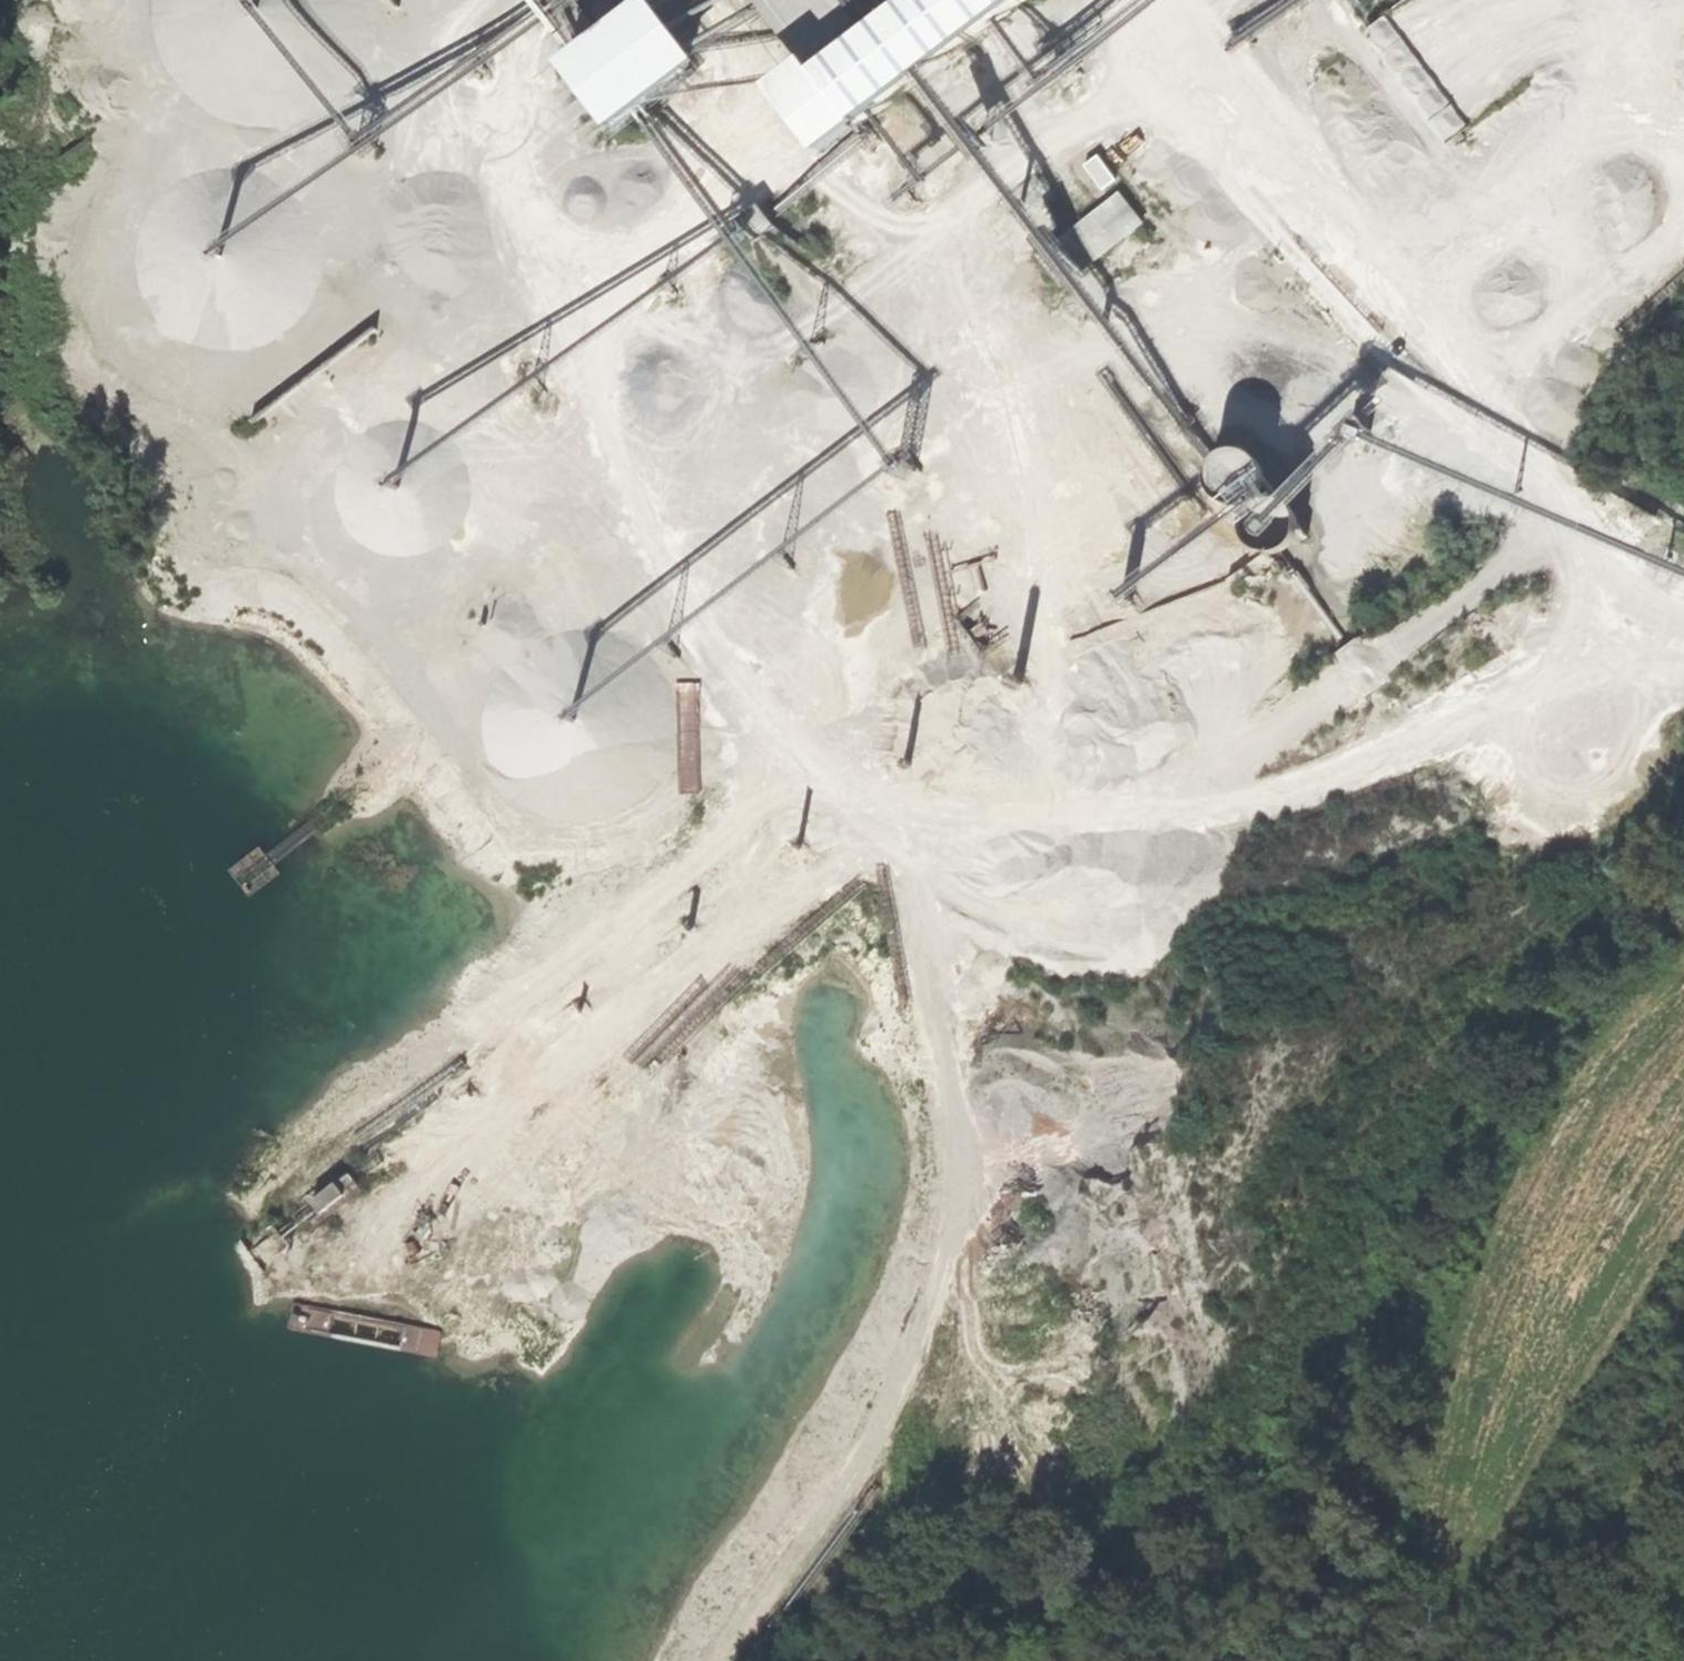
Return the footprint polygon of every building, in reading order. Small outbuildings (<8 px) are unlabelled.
[(576,60),(625,129),(724,60),(682,0),(662,0),(576,60)] [(813,60),(782,84),(834,152),(1032,0),(766,0),(813,60)] [(247,2),(231,36),(278,60),(295,26),(247,2)] [(1123,189),(1068,230),(1092,261),(1147,220),(1123,189)]
